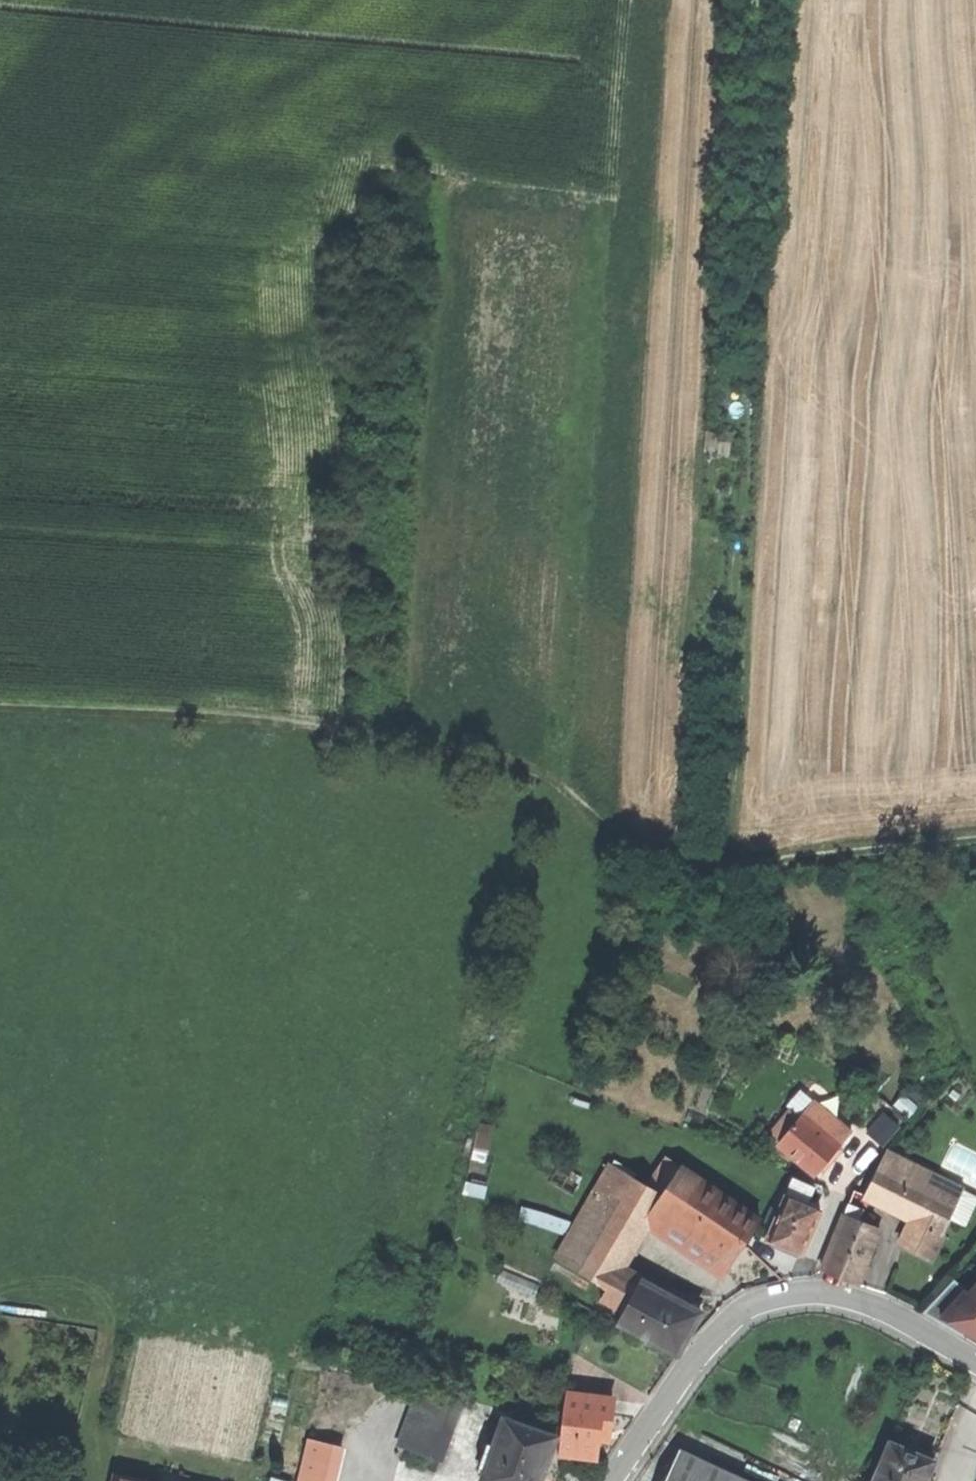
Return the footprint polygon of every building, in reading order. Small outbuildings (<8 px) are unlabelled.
[(814,1100),(802,1115),(839,1146),(851,1131),(814,1100)] [(888,1108),(869,1128),(884,1143),(904,1123),(888,1108)] [(768,1132),(817,1173),(821,1168),(823,1169),(827,1164),(832,1159),(829,1157),(839,1146),(802,1115),(791,1128),(780,1118),(768,1132)] [(557,1257),(609,1288),(621,1269),(651,1216),(724,1264),(752,1223),(647,1143),(625,1171),(612,1164),(557,1257)] [(911,1216),(942,1231),(949,1216),(956,1202),(963,1187),(905,1158),(899,1172),(880,1163),(865,1194),(911,1216)] [(785,1246),(803,1253),(820,1210),(806,1204),(813,1187),(793,1179),(769,1240),(785,1246)] [(972,1209),(956,1202),(949,1216),(965,1223),(972,1209)] [(848,1203),(844,1213),(855,1217),(859,1207),(848,1203)] [(837,1275),(858,1283),(879,1227),(855,1217),(844,1213),(822,1270),(837,1275)] [(930,1256),(942,1231),(911,1216),(899,1241),(913,1248),(930,1256)] [(963,1291),(975,1276),(975,1254),(952,1281),(963,1291)] [(641,1280),(621,1269),(609,1288),(602,1301),(623,1313),(641,1280)] [(701,1313),(641,1280),(623,1313),(617,1324),(677,1357),(690,1333),(701,1313)] [(960,1333),(975,1343),(975,1313),(960,1333)] [(400,1443),(442,1459),(462,1403),(420,1388),(400,1443)] [(613,1400),(566,1393),(563,1417),(562,1452),(598,1454),(598,1440),(599,1431),(608,1431),(613,1400)] [(557,1437),(505,1418),(482,1479),(487,1480),(541,1480),(557,1437)] [(608,1436),(608,1431),(599,1431),(598,1440),(608,1441),(608,1436)] [(934,1461),(912,1452),(890,1443),(875,1480),(926,1480),(934,1461)] [(664,1480),(752,1480),(679,1448),(664,1480)] [(352,1480),(302,1468),(299,1480),(352,1480)]
